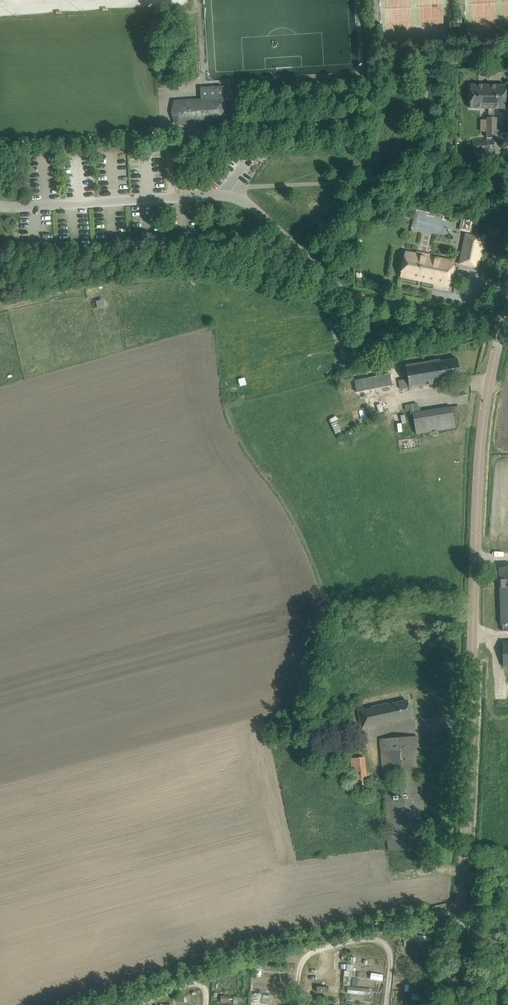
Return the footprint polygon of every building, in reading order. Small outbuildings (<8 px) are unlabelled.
[(470,108),(489,108),(489,85),(471,85),(470,108)] [(489,108),(505,108),(505,85),(489,85),(489,108)] [(224,98),(175,102),(176,123),(225,120),(224,98)] [(497,117),(487,117),(487,138),(496,138),(497,117)] [(203,130),(185,131),(186,143),(204,142),(203,130)] [(494,149),(493,140),(472,143),(474,152),(494,149)] [(458,230),(469,231),(471,219),(460,217),(458,230)] [(483,238),(464,234),(458,264),(478,267),(483,238)] [(452,259),(405,250),(400,276),(449,286),(452,259)] [(440,361),(440,359),(405,365),(407,378),(398,380),(400,389),(444,382),(443,380),(460,377),(457,358),(440,361)] [(352,379),(356,391),(378,385),(375,373),(352,379)] [(418,402),(406,404),(407,410),(410,409),(411,413),(413,413),(416,433),(445,429),(455,427),(453,417),(460,416),(458,405),(449,407),(419,411),(418,402)] [(499,568),(502,630),(507,630),(507,567),(499,568)] [(364,707),(358,708),(362,728),(387,723),(387,722),(410,717),(407,699),(388,703),(387,702),(370,705),(371,707),(364,708),(364,707)] [(381,739),(384,776),(402,774),(403,794),(384,795),(388,850),(425,847),(419,758),(436,757),(435,746),(418,747),(417,736),(381,739)] [(353,785),(367,784),(364,757),(350,758),(353,785)]
